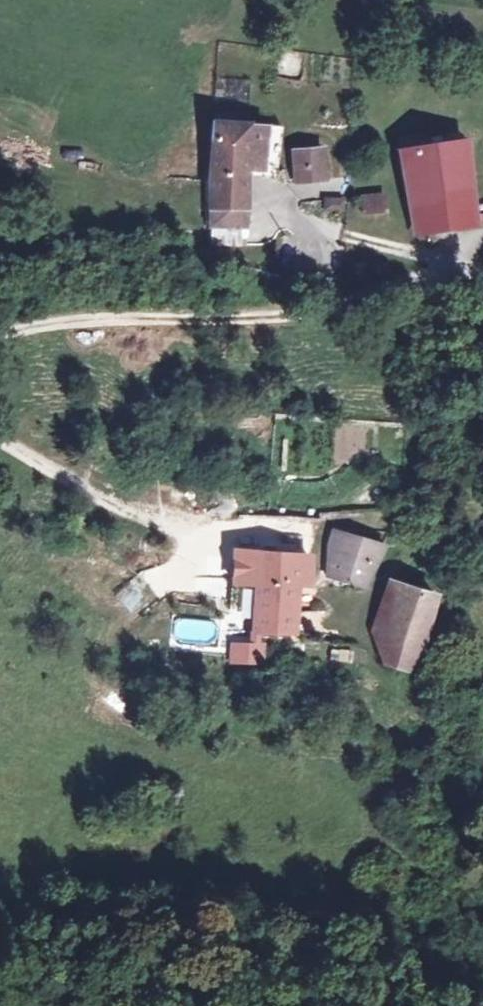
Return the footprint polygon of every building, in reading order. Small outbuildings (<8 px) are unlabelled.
[(277,120),(211,117),(205,220),(250,222),(253,171),(274,170),(277,120)] [(466,139),(397,148),(409,236),(478,227),(466,139)] [(325,145),(290,149),(296,188),(330,184),(325,145)] [(344,212),(342,194),(321,196),(322,214),(344,212)] [(383,195),(359,196),(360,216),(385,214),(383,195)] [(242,247),(242,228),(212,228),(212,247),(242,247)] [(355,539),(325,531),(312,578),(341,586),(355,539)] [(308,553),(226,551),(226,590),(248,591),(248,637),(265,637),(297,638),(296,590),(308,590),(308,553)] [(429,595),(383,582),(361,663),(410,677),(429,595)] [(215,645),(215,619),(172,619),(171,645),(215,645)] [(249,644),(228,644),(227,665),(265,666),(265,637),(248,637),(249,644)]
